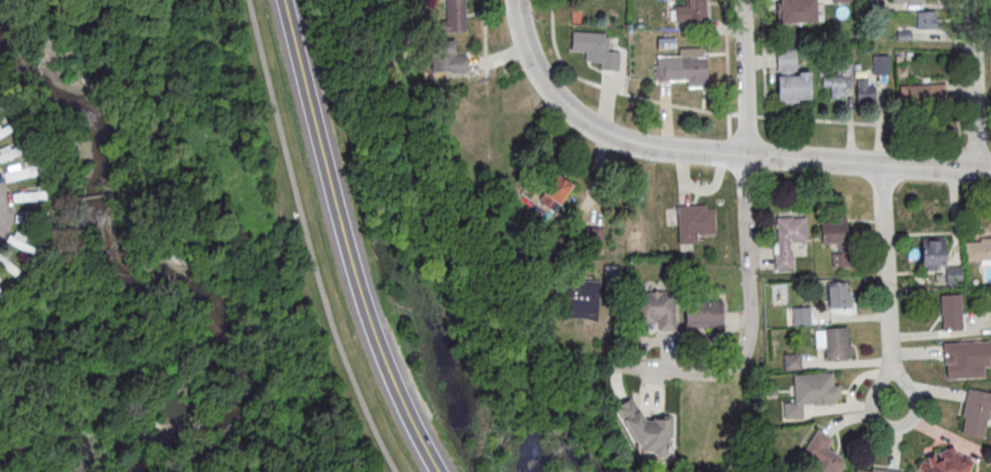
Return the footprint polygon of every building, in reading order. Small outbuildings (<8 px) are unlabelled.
[(441,31),(466,31),(466,0),(441,0),(441,31)] [(705,21),(705,0),(671,0),(671,21),(705,21)] [(780,2),(780,0),(816,0),(817,21),(777,22),(777,2),(780,2)] [(937,11),(916,11),(916,27),(937,27),(937,11)] [(619,51),(607,50),(608,33),(572,31),(570,50),(585,51),(584,61),(599,62),(599,69),(617,70),(619,51)] [(454,40),(431,40),(431,72),(466,72),(466,51),(454,51),(454,40)] [(797,48),(776,49),(776,104),(810,103),(810,70),(797,70),(797,48)] [(656,81),(706,81),(706,53),(679,53),(679,66),(656,65),(656,81)] [(889,74),(889,54),(872,54),(872,74),(889,74)] [(821,87),(831,87),(831,98),(845,98),(845,74),(821,74),(821,87)] [(856,101),(874,101),(874,76),(856,76),(856,101)] [(899,84),(899,102),(944,102),(944,84),(899,84)] [(7,122),(0,124),(0,137),(11,133),(7,122)] [(16,142),(0,148),(0,162),(21,153),(16,142)] [(38,173),(34,159),(1,169),(5,183),(38,173)] [(553,211),(572,184),(557,173),(537,200),(553,211)] [(12,202),(39,198),(38,189),(11,193),(12,202)] [(676,204),(678,243),(697,243),(696,234),(714,233),(713,203),(676,204)] [(14,221),(38,221),(38,212),(14,212),(14,221)] [(806,242),(805,216),(773,216),(774,268),(794,268),(794,242),(806,242)] [(847,221),(820,221),(820,242),(847,242),(847,221)] [(603,226),(583,226),(583,244),(603,244),(603,226)] [(964,264),(990,263),(990,236),(964,237),(964,264)] [(961,266),(945,266),(945,237),(920,237),(921,269),(946,269),(946,283),(961,283),(961,266)] [(19,281),(25,274),(0,253),(0,265),(19,281)] [(597,319),(598,280),(561,280),(561,318),(597,319)] [(827,282),(827,307),(850,307),(850,282),(827,282)] [(675,292),(634,292),(634,324),(656,324),(656,331),(675,331),(675,292)] [(941,329),(961,329),(961,294),(941,294),(941,329)] [(684,327),(722,327),(722,301),(684,301),(684,327)] [(810,306),(792,306),(792,324),(810,324),(810,306)] [(826,360),(851,358),(849,326),(814,328),(815,350),(826,349),(826,360)] [(942,342),(942,360),(951,360),(951,378),(980,378),(980,341),(942,342)] [(801,369),(801,353),(783,353),(783,369),(801,369)] [(793,373),(793,398),(784,399),(784,418),(803,418),(803,405),(839,404),(839,383),(831,383),(831,372),(793,373)] [(967,388),(959,432),(986,437),(990,412),(990,392),(967,388)] [(645,424),(632,397),(616,405),(640,454),(648,450),(653,459),(669,452),(665,443),(676,438),(665,415),(645,424)] [(827,448),(833,439),(815,429),(800,457),(812,464),(807,471),(837,471),(845,458),(827,448)] [(963,458),(958,459),(955,448),(915,458),(919,471),(966,471),(963,458)]
